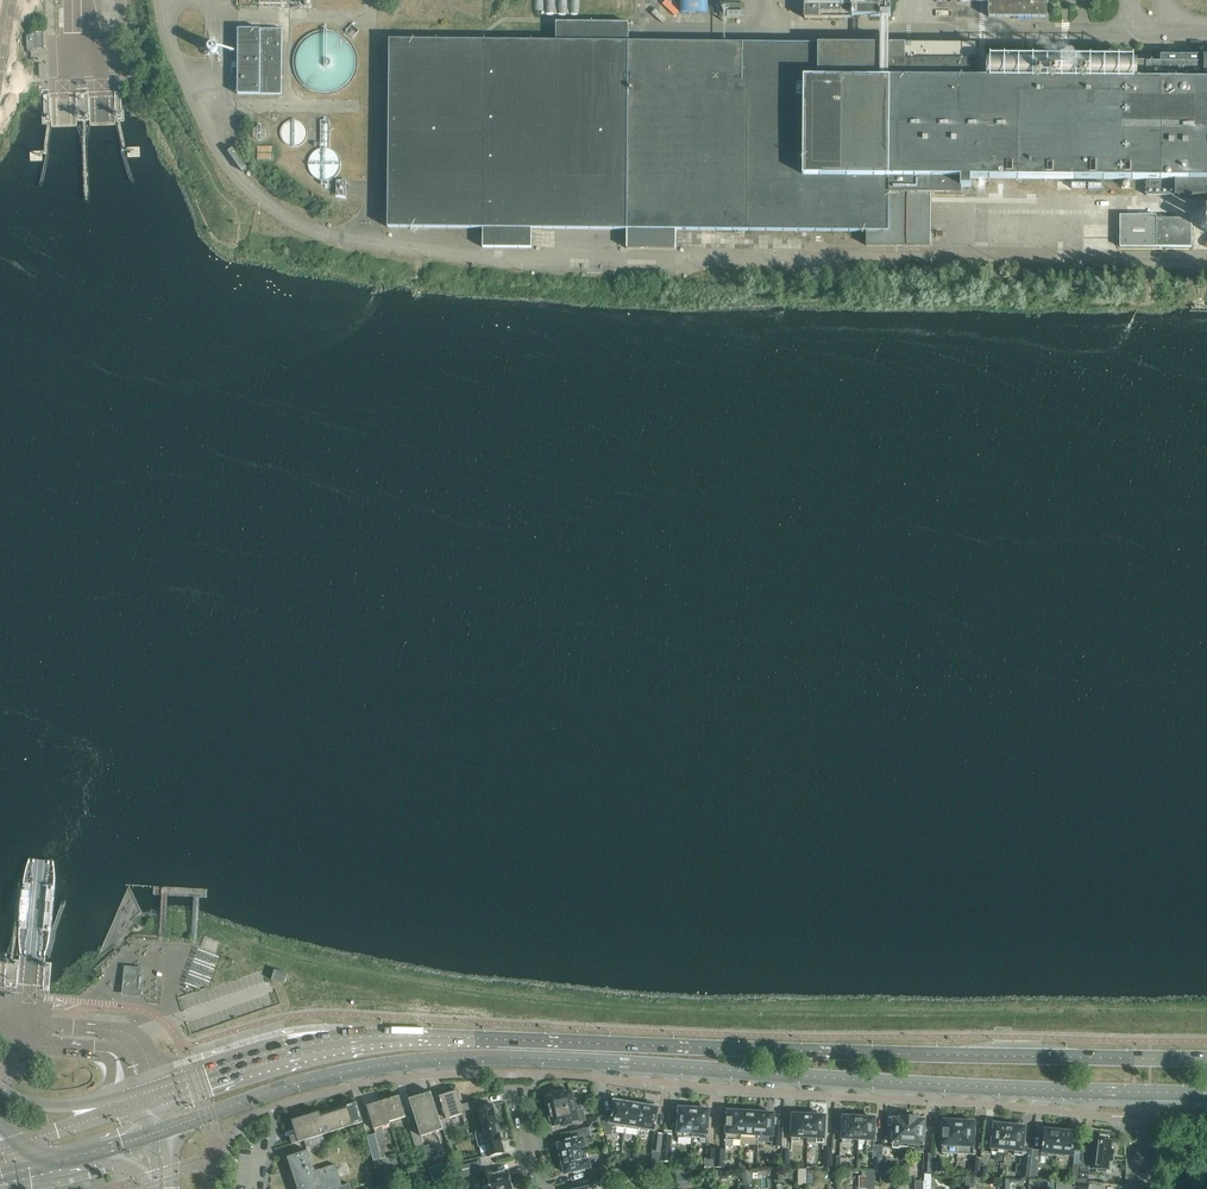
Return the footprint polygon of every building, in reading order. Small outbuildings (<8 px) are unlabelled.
[(707,0),(681,0),(681,12),(707,12),(707,0)] [(804,18),(852,18),(852,16),(890,16),(890,0),(804,0),(804,18)] [(959,2),(988,2),(988,16),(1046,17),(1046,0),(959,0),(959,2)] [(628,23),(556,22),(556,41),(389,40),(388,227),(483,228),(483,247),(507,247),(507,228),(627,229),(626,248),(651,249),(651,229),(866,231),(866,245),(930,246),(931,228),(914,227),(914,193),(961,194),(961,187),(970,187),(970,178),(1145,180),(1145,195),(1206,196),(1206,56),(1160,56),(1160,80),(1048,79),(1048,61),(976,60),(976,44),(890,43),(675,42),(628,42),(628,23)] [(352,24),(345,31),(353,38),(359,30),(352,24)] [(282,29),(261,29),(238,28),(237,94),(281,94),(282,29)] [(27,35),(26,35),(27,48),(30,48),(33,48),(42,48),(42,33),(32,34),(29,34),(29,35),(27,35)] [(149,50),(140,53),(145,66),(154,62),(149,50)] [(346,196),(346,180),(337,180),(337,196),(346,196)] [(1155,215),(1120,215),(1119,246),(1191,247),(1191,218),(1155,218),(1155,215)] [(207,938),(203,948),(215,953),(219,942),(207,938)] [(210,988),(218,954),(195,949),(187,983),(210,988)] [(143,968),(124,966),(122,991),(141,993),(143,968)] [(285,984),(287,977),(288,974),(287,973),(287,974),(275,970),(275,969),(272,979),(272,980),(272,979),(284,983),(285,984)] [(439,1115),(443,1129),(447,1140),(453,1138),(452,1134),(455,1133),(450,1117),(463,1113),(462,1111),(459,1103),(461,1103),(457,1090),(439,1095),(440,1099),(441,1102),(441,1101),(445,1113),(439,1115)] [(415,1115),(421,1136),(443,1129),(439,1115),(431,1091),(424,1094),(409,1098),(415,1115)] [(550,1112),(575,1105),(572,1092),(564,1093),(564,1092),(555,1094),(555,1096),(546,1098),(548,1103),(547,1104),(547,1106),(549,1107),(550,1112)] [(383,1100),(390,1121),(406,1116),(399,1095),(383,1100)] [(625,1126),(629,1100),(622,1099),(622,1101),(614,1100),(612,1114),(602,1116),(606,1135),(613,1134),(612,1130),(616,1129),(617,1124),(625,1126)] [(391,1124),(390,1121),(383,1100),(367,1105),(374,1129),(391,1124)] [(639,1135),(640,1128),(644,1103),(643,1103),(643,1105),(638,1104),(639,1102),(629,1100),(625,1126),(624,1132),(639,1135)] [(292,1144),(304,1140),(322,1134),(363,1122),(357,1101),(356,1102),(321,1114),(320,1112),(292,1120),(293,1124),(290,1125),(292,1130),(295,1129),(296,1134),(290,1136),(292,1144)] [(460,1104),(462,1111),(474,1108),(472,1101),(460,1104)] [(644,1103),(640,1128),(655,1130),(659,1107),(653,1107),(653,1104),(644,1103)] [(483,1132),(498,1128),(497,1125),(498,1125),(494,1108),(493,1108),(492,1104),(477,1108),(483,1132)] [(580,1104),(575,1105),(550,1112),(551,1116),(550,1117),(551,1122),(552,1123),(553,1126),(562,1123),(562,1126),(571,1123),(571,1121),(577,1119),(578,1122),(585,1120),(582,1109),(581,1109),(580,1104)] [(677,1136),(692,1138),(694,1106),(686,1106),(686,1108),(679,1107),(679,1115),(677,1115),(676,1120),(678,1120),(677,1136)] [(694,1106),(692,1138),(707,1139),(709,1110),(702,1109),(702,1107),(694,1106)] [(734,1133),(743,1134),(744,1112),(741,1112),(741,1109),(735,1109),(734,1111),(728,1111),(727,1117),(725,1117),(725,1122),(727,1122),(726,1139),(724,1139),(724,1141),(726,1141),(726,1146),(733,1146),(734,1133)] [(752,1134),(758,1134),(759,1112),(753,1112),(753,1110),(747,1110),(747,1112),(744,1112),(743,1134),(752,1134)] [(758,1134),(758,1138),(765,1139),(765,1141),(772,1142),(772,1145),(775,1145),(775,1149),(782,1150),(783,1128),(773,1127),(774,1113),(767,1113),(767,1110),(760,1110),(760,1112),(759,1112),(758,1134)] [(807,1136),(809,1112),(802,1112),(802,1114),(793,1113),(792,1131),(793,1131),(792,1141),(799,1141),(800,1136),(807,1136)] [(817,1113),(809,1112),(807,1136),(816,1137),(816,1142),(823,1142),(824,1132),(825,1122),(824,1122),(825,1115),(817,1115),(817,1113)] [(843,1122),(842,1134),(843,1134),(842,1143),(849,1143),(850,1138),(858,1138),(859,1115),(852,1114),(852,1116),(844,1116),(843,1122)] [(407,1117),(416,1146),(424,1144),(421,1136),(415,1115),(407,1117)] [(867,1115),(859,1115),(858,1138),(867,1139),(866,1150),(873,1151),(874,1124),(875,1118),(867,1117),(867,1115)] [(600,1122),(598,1116),(587,1119),(589,1125),(600,1122)] [(894,1118),(894,1119),(892,1147),(908,1148),(909,1117),(901,1116),(901,1118),(894,1118)] [(918,1117),(909,1117),(908,1148),(915,1148),(915,1152),(923,1152),(925,1120),(918,1119),(918,1117)] [(958,1121),(958,1119),(951,1119),(951,1120),(944,1120),(942,1153),(957,1154),(959,1121),(958,1121)] [(960,1121),(959,1121),(957,1154),(973,1154),(974,1133),(976,1133),(976,1127),(974,1127),(974,1121),(968,1121),(968,1119),(960,1119),(960,1121)] [(1007,1149),(1009,1125),(994,1123),(991,1152),(997,1153),(998,1148),(1007,1149)] [(1009,1123),(1009,1125),(1007,1149),(1016,1150),(1016,1155),(1022,1155),(1024,1155),(1022,1178),(1029,1179),(1031,1161),(1032,1149),(1025,1148),(1023,1148),(1025,1127),(1017,1126),(1017,1124),(1009,1123)] [(559,1147),(557,1148),(559,1156),(561,1156),(561,1158),(586,1152),(584,1145),(585,1145),(588,1142),(587,1138),(591,1137),(588,1127),(573,1130),(575,1139),(567,1141),(567,1142),(558,1144),(559,1147)] [(1043,1146),(1043,1151),(1032,1149),(1031,1161),(1029,1179),(1036,1179),(1038,1162),(1040,1163),(1041,1156),(1047,1157),(1048,1155),(1057,1156),(1059,1128),(1050,1127),(1049,1130),(1044,1129),(1043,1135),(1045,1135),(1044,1143),(1043,1143),(1042,1146),(1043,1146)] [(498,1128),(483,1132),(485,1141),(486,1140),(489,1156),(503,1153),(502,1148),(503,1148),(500,1132),(499,1132),(498,1128)] [(1059,1128),(1057,1156),(1065,1156),(1066,1153),(1071,1154),(1071,1149),(1072,1149),(1073,1146),(1072,1146),(1073,1138),(1074,1138),(1074,1133),(1068,1132),(1068,1129),(1059,1128)] [(655,1132),(654,1141),(653,1150),(650,1171),(658,1171),(660,1152),(662,1133),(655,1132)] [(375,1133),(369,1135),(367,1136),(373,1160),(381,1158),(375,1133)] [(664,1133),(662,1146),(662,1161),(669,1162),(670,1146),(672,1134),(664,1133)] [(325,1142),(322,1134),(304,1140),(307,1147),(325,1142)] [(1087,1147),(1086,1158),(1094,1159),(1093,1168),(1096,1168),(1096,1170),(1110,1172),(1113,1150),(1111,1150),(1112,1141),(1109,1140),(1108,1140),(1109,1136),(1100,1135),(1099,1139),(1098,1139),(1096,1139),(1095,1148),(1087,1147)] [(434,1142),(425,1145),(428,1157),(437,1154),(434,1142)] [(705,1166),(715,1167),(716,1148),(709,1147),(708,1159),(705,1159),(705,1166)] [(832,1167),(832,1147),(825,1147),(824,1167),(832,1167)] [(726,1149),(724,1149),(716,1148),(715,1167),(725,1167),(726,1149)] [(782,1149),(781,1167),(789,1168),(790,1150),(782,1149)] [(342,1186),(335,1164),(315,1171),(308,1150),(288,1157),(291,1167),(286,1169),(292,1179),(295,1178),(298,1188),(334,1188),(342,1186)] [(586,1152),(561,1158),(562,1162),(562,1163),(563,1170),(564,1170),(565,1173),(574,1170),(575,1172),(583,1170),(583,1168),(590,1167),(588,1160),(586,1152)] [(925,1153),(924,1173),(931,1172),(932,1153),(925,1153)] [(460,1171),(472,1168),(472,1167),(483,1164),(481,1157),(457,1162),(460,1171)] [(978,1176),(980,1157),(973,1157),(971,1175),(978,1176)] [(430,1164),(428,1158),(421,1160),(423,1167),(430,1164)] [(882,1159),(874,1158),(873,1170),(881,1171),(882,1159)] [(882,1171),(890,1172),(891,1159),(883,1159),(882,1171)] [(459,1174),(455,1161),(434,1167),(429,1169),(433,1182),(459,1174)] [(933,1161),(932,1172),(941,1173),(941,1162),(933,1161)] [(1080,1169),(1080,1165),(1073,1164),(1072,1181),(1079,1181),(1078,1182),(1080,1182),(1081,1169),(1080,1169)] [(591,1177),(605,1173),(603,1166),(589,1170),(591,1177)] [(472,1168),(460,1171),(461,1177),(474,1174),(472,1168)] [(807,1185),(807,1170),(807,1168),(798,1168),(798,1185),(807,1185)] [(483,1188),(511,1181),(510,1179),(511,1177),(510,1174),(509,1173),(508,1169),(494,1173),(493,1170),(479,1173),(483,1188)] [(1088,1180),(1089,1170),(1081,1169),(1080,1182),(1084,1182),(1084,1179),(1088,1180)] [(752,1185),(750,1170),(743,1171),(744,1186),(752,1185)] [(866,1188),(874,1188),(875,1171),(866,1171),(866,1176),(866,1188)] [(626,1172),(614,1175),(617,1185),(629,1183),(626,1172)] [(606,1180),(605,1173),(591,1177),(592,1184),(606,1180)] [(403,1178),(407,1188),(417,1186),(414,1175),(403,1178)] [(965,1188),(973,1188),(974,1177),(966,1177),(965,1188)] [(1002,1179),(1001,1188),(1009,1188),(1009,1183),(1023,1183),(1023,1179),(1002,1179)] [(923,1180),(915,1180),(915,1188),(923,1188),(923,1180)] [(483,1188),(513,1188),(512,1184),(511,1183),(511,1181),(483,1188)]
